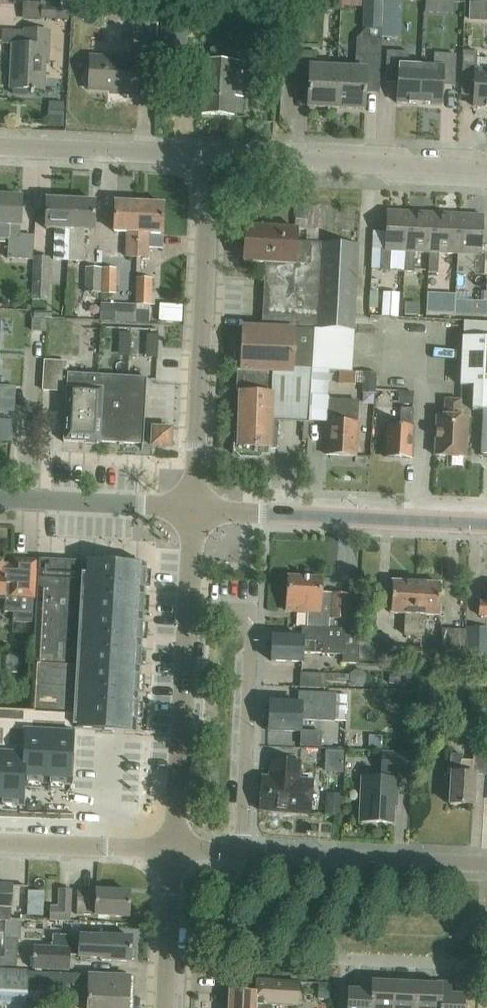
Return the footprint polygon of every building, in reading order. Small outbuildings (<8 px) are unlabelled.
[(338,68),(336,108),(364,110),(366,83),(380,84),(382,39),(383,18),(383,19),(384,0),(363,0),(362,28),(366,29),(357,38),(356,69),(338,68)] [(67,20),(68,8),(42,6),(42,3),(23,2),(22,20),(41,21),(41,19),(67,20)] [(464,2),(464,19),(485,19),(485,3),(464,2)] [(107,9),(106,29),(122,29),(123,10),(107,9)] [(162,28),(161,60),(185,62),(187,29),(162,28)] [(28,89),(41,90),(44,90),(45,61),(49,61),(50,31),(26,29),(25,45),(13,44),(11,89),(14,89),(14,94),(28,95),(28,89)] [(110,43),(127,44),(128,31),(111,30),(110,43)] [(140,81),(156,82),(157,47),(141,47),(141,59),(91,56),(89,90),(122,91),(122,94),(140,94),(140,81)] [(420,104),(422,65),(409,65),(410,52),(387,51),(386,75),(398,76),(397,103),(420,104)] [(486,107),(486,71),(477,70),(478,52),(463,51),(461,95),(463,95),(463,81),(475,82),(474,107),(486,107)] [(316,53),(296,52),(295,80),(309,81),(308,107),(336,108),(338,68),(316,67),(316,53)] [(422,65),(420,104),(442,105),(444,78),(456,79),(457,55),(435,53),(434,66),(422,65)] [(202,114),(233,116),(235,97),(245,98),(247,62),(195,59),(194,75),(197,75),(195,95),(204,95),(202,114)] [(68,130),(68,111),(51,110),(50,130),(68,130)] [(21,226),(23,198),(0,196),(0,238),(9,239),(8,259),(34,260),(35,237),(19,236),(20,226),(21,226)] [(54,260),(69,261),(71,200),(47,199),(46,228),(55,229),(54,260)] [(94,230),(95,201),(71,200),(69,261),(83,261),(84,230),(94,230)] [(127,257),(137,257),(139,203),(115,202),(114,231),(128,232),(127,257)] [(164,204),(139,203),(137,257),(148,258),(149,233),(163,233),(164,204)] [(410,252),(412,212),(387,211),(385,249),(382,249),(381,270),(391,271),(392,251),(406,251),(410,252)] [(410,252),(406,251),(405,272),(415,272),(416,252),(430,253),(434,253),(436,213),(412,212),(410,252)] [(434,253),(430,253),(429,273),(439,273),(440,253),(458,254),(460,214),(436,213),(434,253)] [(460,214),(458,254),(476,255),(475,275),(485,275),(486,254),(483,254),(485,215),(460,214)] [(297,241),(298,228),(247,225),(245,261),(267,262),(266,270),(282,271),(283,263),(296,264),(296,266),(310,267),(312,242),(297,241)] [(266,270),(264,326),(316,329),(316,328),(355,330),(360,244),(312,242),(310,267),(296,266),(296,264),(283,263),(282,271),(266,270)] [(50,283),(51,258),(34,258),(33,283),(50,283)] [(100,314),(100,294),(100,268),(84,268),(84,293),(86,293),(86,314),(100,314)] [(116,268),(100,268),(100,294),(116,294),(116,268)] [(136,279),(135,306),(135,323),(149,323),(151,279),(136,279)] [(445,300),(430,300),(429,312),(445,312),(445,300)] [(402,302),(386,301),(385,316),(401,317),(402,302)] [(463,337),(461,385),(474,385),(474,409),(478,409),(477,449),(486,449),(486,323),(464,322),(463,337)] [(314,368),(316,329),(264,326),(264,327),(243,326),(242,370),(241,392),(240,392),(238,446),(271,447),(272,420),(309,422),(312,368),(314,368)] [(144,442),(148,371),(67,366),(68,355),(46,354),(44,390),(67,392),(64,442),(101,444),(102,440),(144,442)] [(436,455),(467,457),(469,417),(461,416),(462,400),(446,399),(445,416),(438,415),(436,455)] [(328,454),(356,456),(359,401),(319,400),(318,421),(329,421),(329,425),(326,424),(326,435),(328,435),(328,454)] [(387,457),(412,458),(415,407),(402,406),(401,424),(389,423),(389,426),(387,428),(386,437),(388,439),(387,457)] [(171,446),(172,428),(153,427),(152,445),(171,446)] [(7,596),(6,612),(14,612),(14,622),(34,623),(37,560),(37,559),(12,558),(12,564),(0,564),(0,595),(7,596)] [(22,806),(22,811),(75,814),(75,813),(23,810),(24,783),(71,785),(74,729),(114,732),(115,725),(137,726),(137,724),(136,723),(137,699),(138,699),(138,697),(137,697),(139,673),(140,673),(140,671),(139,671),(140,647),(141,647),(141,644),(140,644),(142,620),(143,620),(143,618),(142,618),(143,594),(144,594),(144,592),(143,592),(145,568),(146,568),(146,565),(39,559),(39,560),(37,560),(34,623),(35,623),(30,711),(0,709),(0,805),(22,806)] [(304,619),(303,627),(329,628),(330,620),(350,621),(350,612),(351,594),(322,592),(322,578),(288,576),(287,603),(309,604),(308,619),(304,619)] [(405,636),(414,637),(417,582),(393,581),(392,602),(390,603),(389,609),(391,610),(391,613),(406,613),(405,636)] [(440,604),(441,583),(417,582),(414,637),(421,637),(422,624),(424,624),(425,614),(439,615),(439,613),(441,611),(442,605),(440,604)] [(479,601),(478,614),(486,615),(486,602),(479,601)] [(361,659),(362,633),(360,633),(360,629),(350,628),(329,628),(303,627),(303,630),(273,628),(273,636),(272,660),(303,661),(303,652),(319,653),(344,654),(344,662),(359,663),(360,659),(361,659)] [(441,629),(440,654),(464,655),(465,630),(441,629)] [(468,632),(467,659),(484,659),(485,633),(468,632)] [(389,634),(362,633),(361,659),(375,660),(375,656),(388,656),(389,634)] [(413,659),(414,646),(405,646),(405,659),(413,659)] [(414,646),(413,659),(422,659),(422,647),(414,646)] [(301,731),(302,720),(346,722),(347,696),(335,695),(335,693),(299,691),(299,704),(270,702),(269,729),(301,731)] [(368,735),(368,750),(382,751),(382,736),(368,735)] [(473,806),(475,773),(473,773),(473,765),(486,766),(486,755),(486,738),(475,738),(474,760),(462,760),(463,754),(451,754),(450,773),(453,773),(451,804),(473,806)] [(384,752),(383,772),(411,774),(412,754),(384,752)] [(270,776),(263,776),(260,810),(311,813),(314,779),(300,778),(301,761),(271,759),(270,776)] [(360,820),(394,822),(395,796),(398,796),(399,779),(363,777),(360,820)] [(12,886),(0,885),(0,920),(11,920),(12,886)] [(60,888),(59,907),(50,906),(49,921),(70,922),(72,889),(60,888)] [(77,914),(95,915),(129,917),(130,892),(96,890),(96,892),(78,891),(77,914)] [(31,917),(31,897),(19,896),(19,917),(31,917)] [(6,921),(4,949),(0,949),(0,970),(17,971),(18,940),(21,941),(22,922),(6,921)] [(101,958),(101,960),(131,961),(131,960),(136,958),(136,949),(132,947),(133,937),(102,936),(80,935),(79,957),(101,958)] [(34,946),(33,968),(70,970),(71,948),(34,946)] [(131,977),(0,971),(0,1007),(26,1007),(27,998),(88,1000),(88,1007),(129,1007),(131,977)] [(373,978),(362,977),(362,990),(348,989),(347,1007),(371,1007),(373,978)] [(373,978),(371,1007),(395,1007),(396,982),(383,981),(383,978),(373,978)] [(229,1007),(270,1007),(270,1005),(299,1006),(300,982),(257,980),(256,993),(230,991),(229,1007)] [(395,1007),(418,1007),(419,983),(420,983),(420,981),(410,980),(409,983),(396,982),(395,1007)] [(420,983),(419,983),(418,1007),(441,1007),(442,982),(433,981),(433,984),(420,983)] [(466,995),(452,994),(452,982),(442,982),(441,1007),(465,1007),(466,995)]
